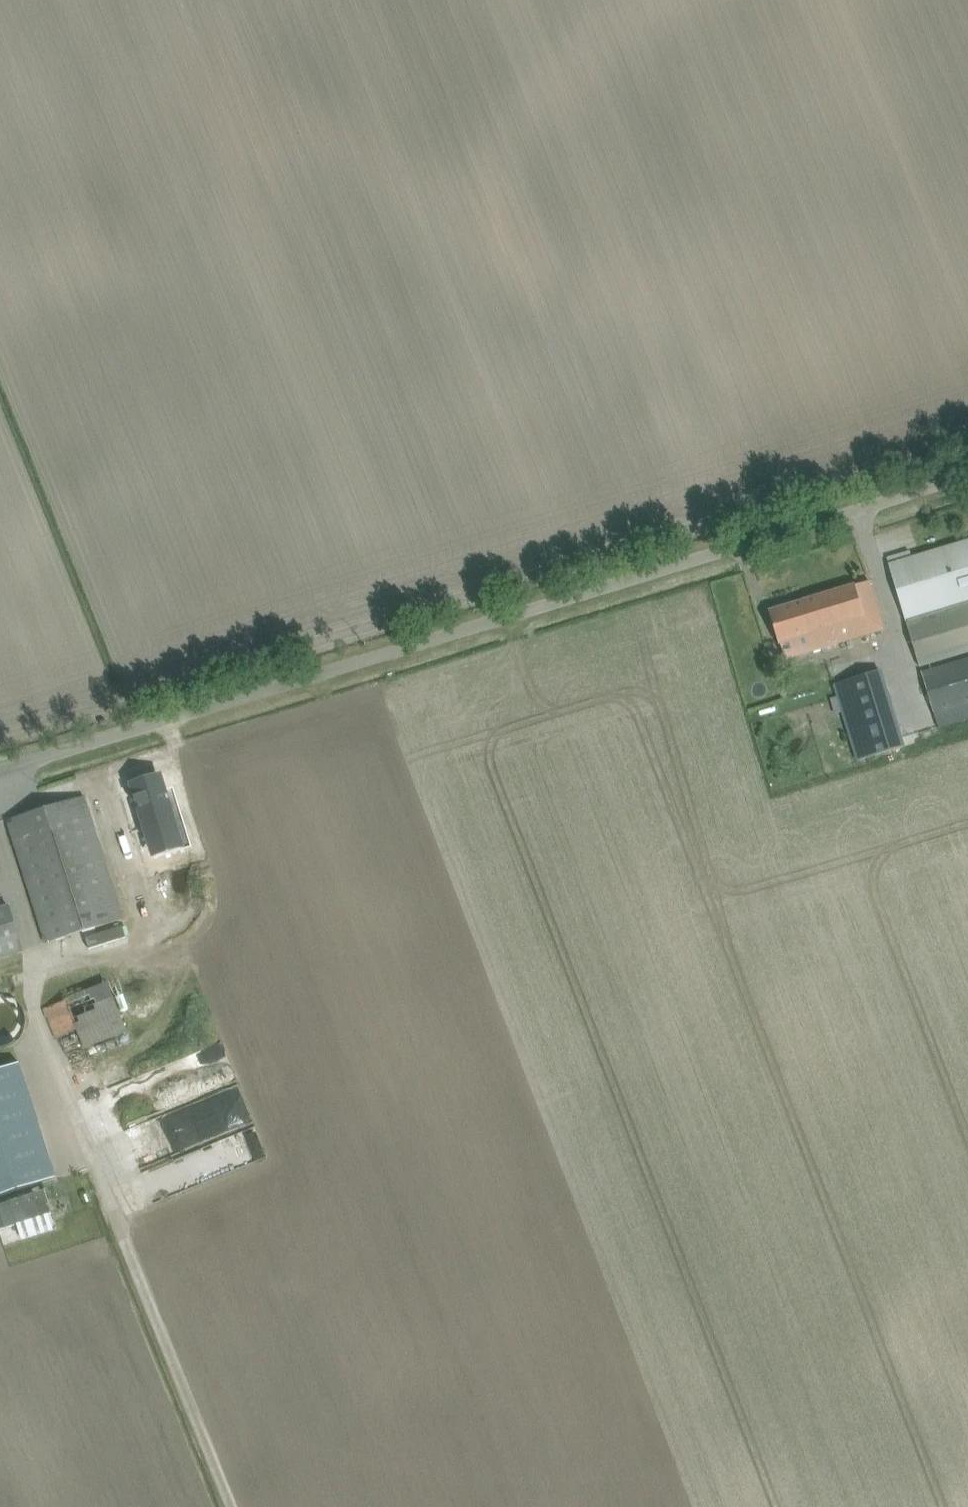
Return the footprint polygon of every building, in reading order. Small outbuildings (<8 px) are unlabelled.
[(889,564),(894,583),(899,599),(919,664),(932,660),(930,654),(955,646),(958,656),(967,653),(967,651),(965,643),(967,642),(967,540),(889,564)] [(769,611),(775,630),(779,644),(807,635),(812,651),(885,629),(870,580),(769,611)] [(921,673),(934,713),(935,713),(939,727),(967,718),(967,659),(921,673)] [(842,712),(857,761),(903,747),(879,670),(833,684),(837,696),(842,712)] [(837,696),(830,698),(835,714),(842,712),(837,696)] [(158,773),(129,782),(147,839),(176,830),(158,773)] [(8,820),(14,839),(47,943),(123,919),(85,796),(8,820)] [(0,909),(0,957),(23,950),(10,906),(0,909)] [(127,1030),(108,982),(65,999),(66,1000),(44,1009),(55,1038),(77,1030),(84,1047),(127,1030)] [(0,1048),(3,1047),(5,1047),(7,1046),(10,1045),(12,1044),(14,1043),(16,1042),(17,1040),(19,1039),(20,1037),(22,1035),(23,1033),(24,1031),(25,1028),(25,1026),(26,1024),(26,1022),(26,1019),(26,1017),(25,1015),(24,1012),(24,1010),(23,1008),(21,1006),(20,1004),(18,1002),(17,1000),(15,999),(13,997),(11,996),(9,995),(6,995),(4,994),(2,994),(0,994),(0,1048)] [(0,1069),(0,1195),(57,1177),(20,1063),(0,1069)] [(2,1247),(59,1229),(46,1188),(0,1203),(0,1241),(2,1247)]
